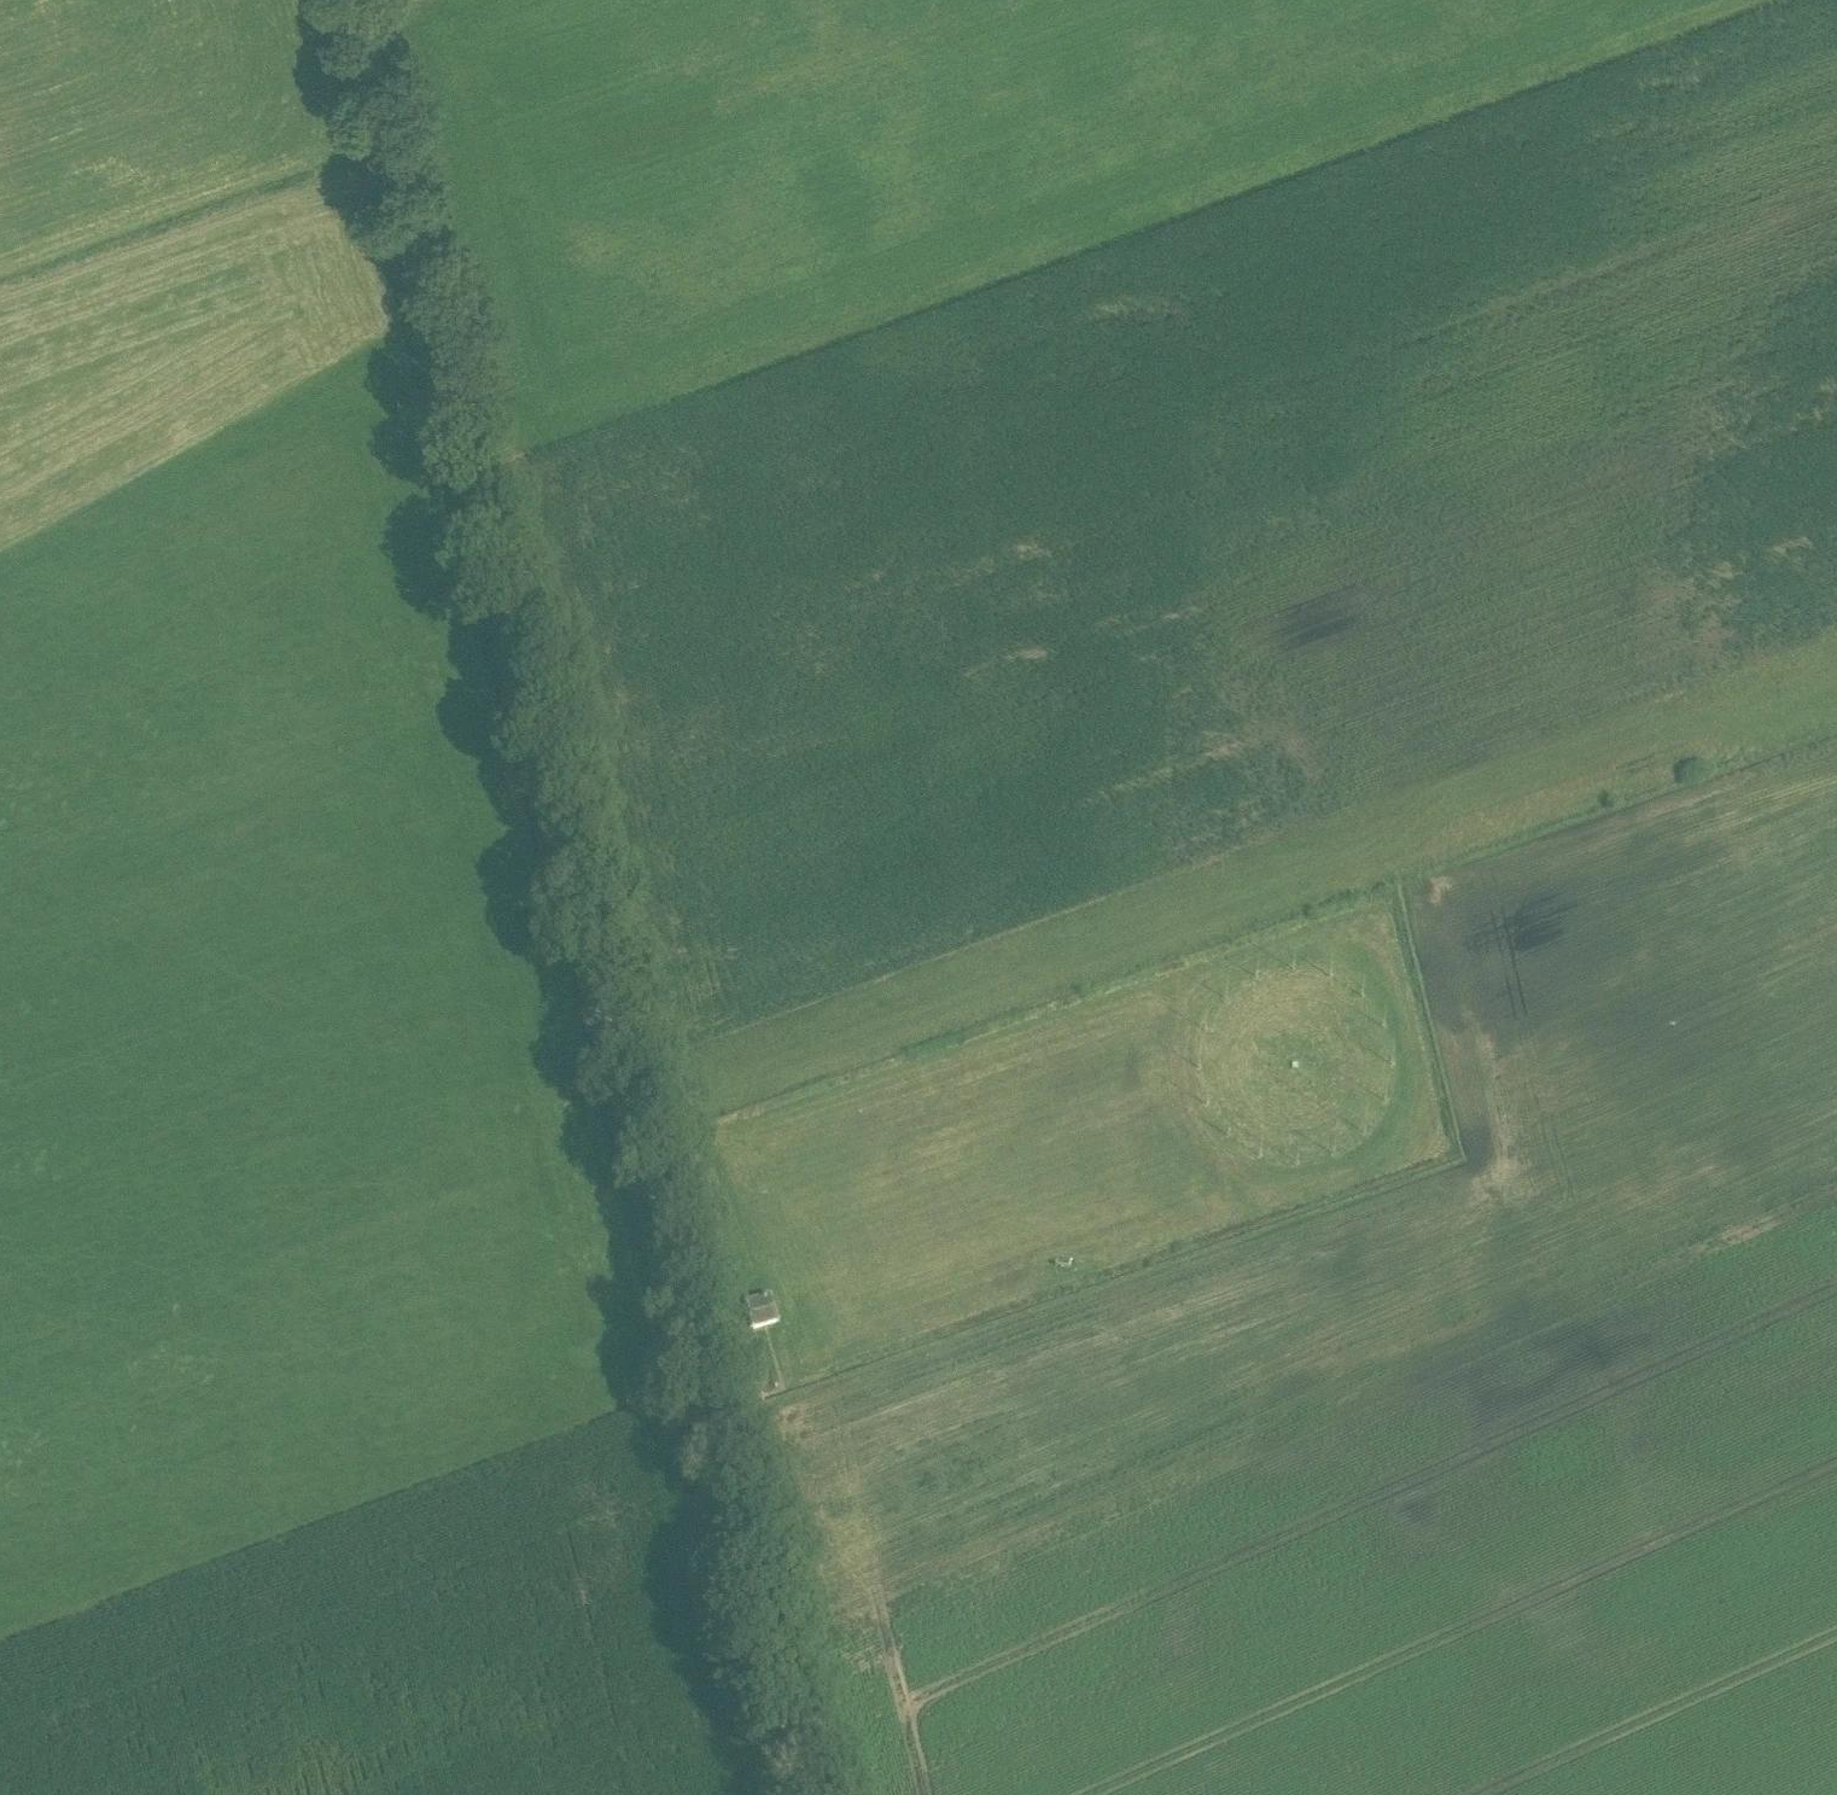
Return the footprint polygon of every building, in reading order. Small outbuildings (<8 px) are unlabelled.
[(778,1324),(771,1298),(746,1305),(754,1331),(778,1324)]
